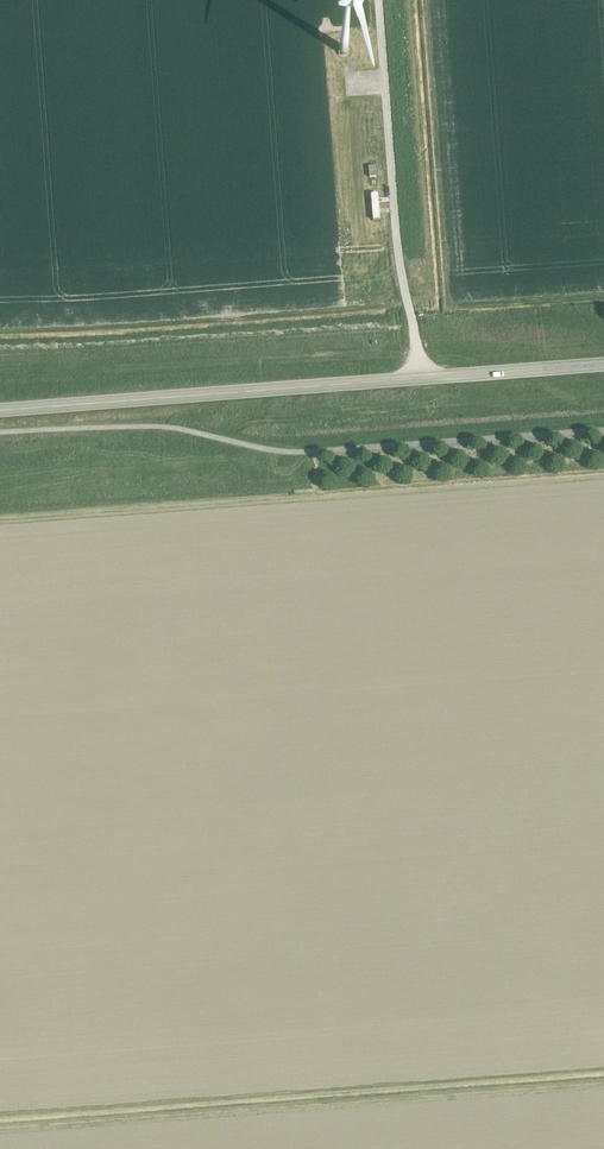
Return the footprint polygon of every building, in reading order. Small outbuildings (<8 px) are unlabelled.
[(348,51),(348,50),(348,49),(348,48),(347,48),(347,47),(346,47),(346,46),(345,46),(344,46),(344,45),(343,45),(342,46),(341,46),(340,46),(340,47),(339,47),(339,48),(339,49),(338,49),(338,50),(338,51),(338,52),(339,52),(339,53),(339,54),(340,54),(341,55),(342,55),(343,55),(344,55),(345,55),(346,55),(346,54),(347,54),(347,53),(348,52),(348,51)] [(378,194),(370,195),(373,221),(380,220),(378,194)]
